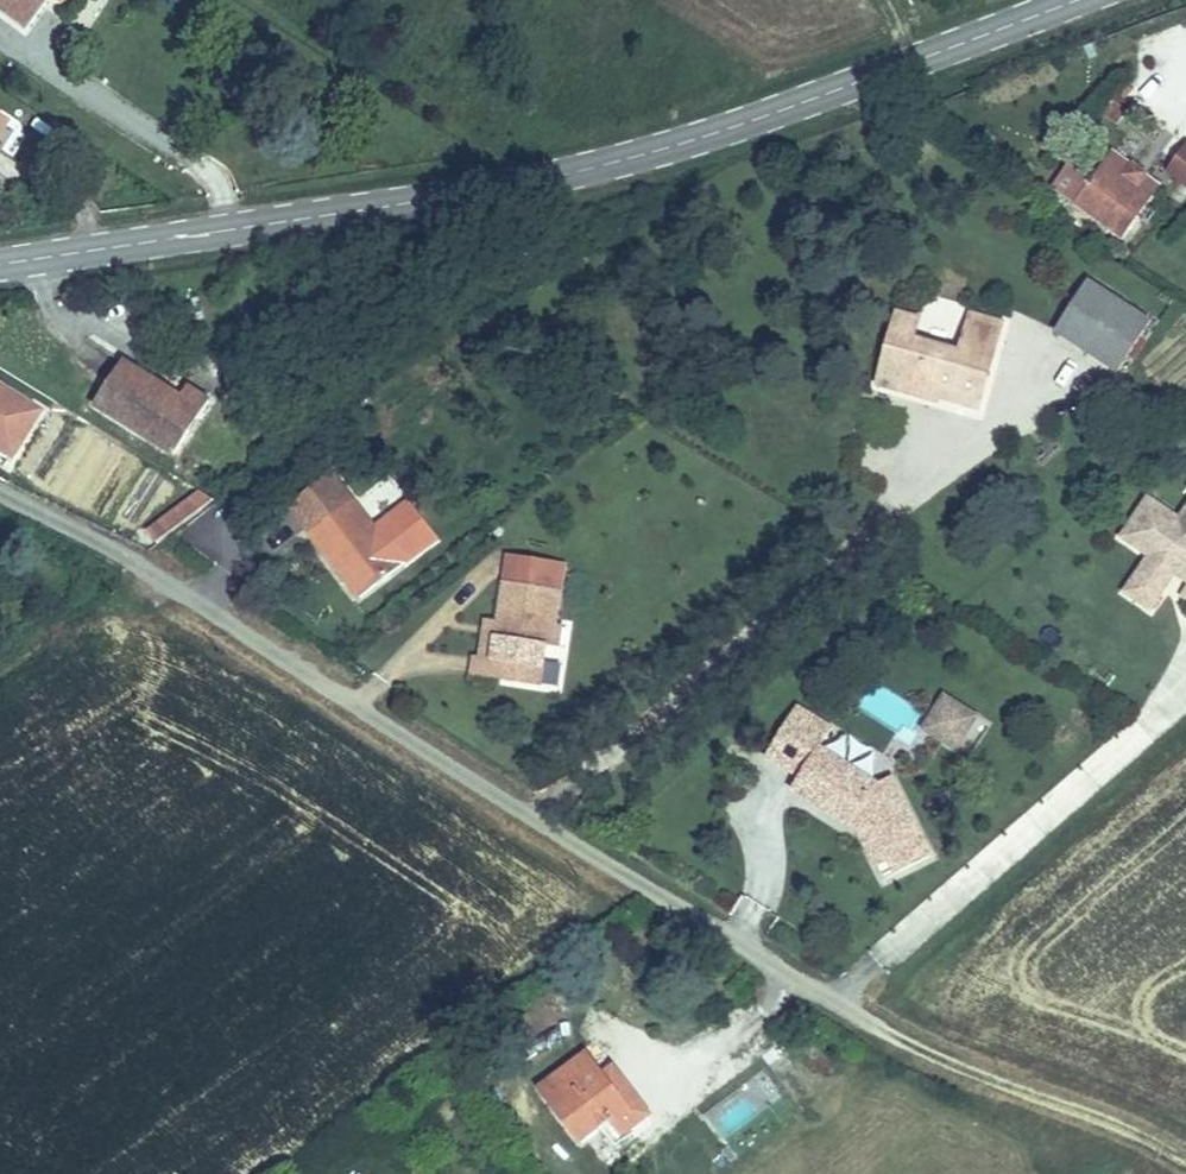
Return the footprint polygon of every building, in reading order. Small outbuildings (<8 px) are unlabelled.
[(3,17),(13,0),(0,0),(0,15),(3,17)] [(15,121),(0,111),(0,146),(15,121)] [(1185,173),(1185,141),(1174,134),(1158,159),(1159,160),(1184,176),(1185,173)] [(1098,153),(1111,161),(1116,153),(1103,144),(1098,153)] [(1117,224),(1144,182),(1119,166),(1111,161),(1098,153),(1071,194),(1117,224)] [(1124,158),(1119,166),(1144,182),(1149,175),(1124,158)] [(1088,267),(1054,321),(1117,359),(1150,306),(1088,267)] [(880,321),(868,359),(894,367),(888,384),(909,391),(913,378),(938,385),(936,392),(971,402),(998,314),(963,303),(950,344),(906,330),(880,321)] [(886,303),(880,321),(906,330),(912,311),(886,303)] [(108,358),(84,397),(167,448),(199,394),(177,382),(168,396),(108,358)] [(894,367),(868,359),(863,376),(888,384),(894,367)] [(913,378),(909,391),(934,398),(936,392),(938,385),(913,378)] [(27,404),(0,387),(0,449),(27,404)] [(1182,531),(1185,525),(1185,460),(1169,486),(1175,490),(1158,516),(1127,494),(1101,534),(1132,553),(1124,565),(1122,564),(1106,589),(1131,605),(1147,579),(1145,579),(1153,566),(1185,588),(1185,534),(1182,531)] [(147,532),(198,497),(183,487),(138,518),(147,532)] [(345,492),(304,522),(323,550),(328,547),(343,569),(339,572),(348,586),(390,556),(345,492)] [(512,631),(502,644),(521,659),(547,627),(562,608),(567,611),(600,569),(568,544),(553,562),(551,561),(527,591),(502,622),(512,631)] [(328,547),(323,550),(339,572),(343,569),(328,547)] [(502,622),(527,591),(517,583),(493,614),(489,611),(478,625),(502,644),(512,631),(502,622)] [(562,608),(547,627),(560,636),(574,617),(567,611),(562,608)] [(546,682),(563,683),(566,642),(548,641),(546,682)] [(937,742),(956,711),(926,692),(918,704),(933,714),(922,732),(937,742)] [(871,854),(877,867),(911,852),(873,772),(860,778),(806,739),(819,721),(785,697),(753,743),(785,766),(806,781),(797,793),(833,818),(838,812),(845,817),(840,824),(857,860),(871,854)] [(922,732),(933,714),(918,704),(907,722),(922,732)] [(777,778),(797,793),(806,781),(785,766),(777,778)] [(833,818),(840,824),(845,817),(838,812),(833,818)] [(864,874),(877,867),(871,854),(857,860),(864,874)] [(646,1109),(631,1091),(620,1100),(596,1070),(580,1051),(537,1086),(581,1141),(606,1121),(617,1133),(646,1109)] [(607,1060),(596,1070),(620,1100),(631,1091),(607,1060)]
